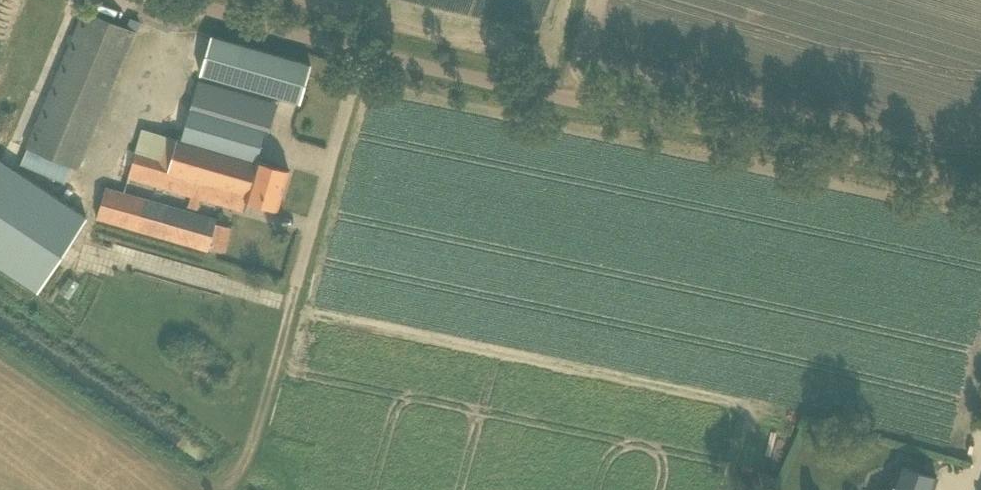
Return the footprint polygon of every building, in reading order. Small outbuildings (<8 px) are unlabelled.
[(135,32),(121,26),(85,11),(27,148),(77,169),(135,32)] [(211,35),(200,74),(300,103),(311,64),(211,35)] [(128,177),(243,210),(246,200),(278,209),(289,170),(257,161),(266,129),(269,130),(277,104),(198,81),(181,140),(142,128),(128,177)] [(0,159),(0,266),(37,291),(57,262),(87,217),(0,159)] [(209,250),(209,248),(217,220),(105,188),(97,217),(209,250)] [(937,478),(899,465),(890,489),(933,489),(937,478)]
